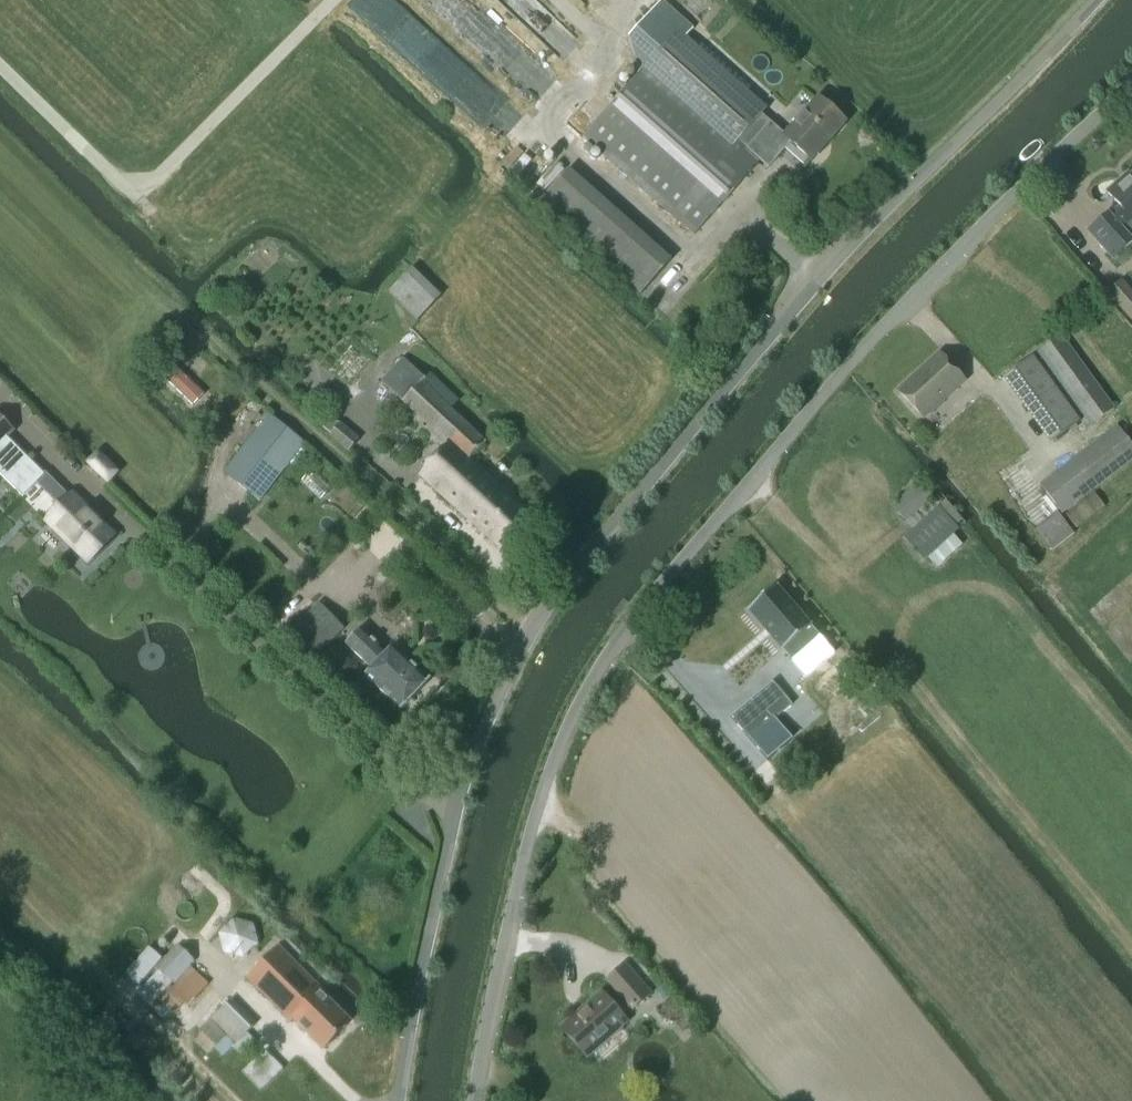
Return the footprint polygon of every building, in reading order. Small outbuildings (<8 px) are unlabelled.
[(639,72),(583,136),(695,234),(760,160),(768,167),(791,142),(811,159),(844,121),(818,97),(785,135),(761,114),(764,110),(682,40),(693,28),(661,1),(628,39),(639,72)] [(1088,231),(1112,259),(1131,241),(1130,238),(1131,236),(1131,173),(1121,183),(1119,180),(1106,192),(1121,208),(1111,217),(1108,214),(1088,231)] [(445,290),(416,261),(390,287),(420,316),(445,290)] [(1122,280),(1107,293),(1131,322),(1131,291),(1122,280)] [(1090,426),(1114,409),(1061,335),(1037,352),(1090,426)] [(939,353),(899,390),(923,417),(964,380),(939,353)] [(1053,440),(1079,421),(1032,355),(1006,374),(1053,440)] [(403,357),(382,381),(449,444),(420,476),(506,553),(535,521),(496,485),(484,475),(469,461),(484,443),(449,409),(457,401),(429,373),(425,378),(403,357)] [(205,395),(174,365),(163,377),(193,406),(205,395)] [(271,414),(224,472),(261,501),(307,443),(271,414)] [(23,497),(36,483),(60,507),(46,521),(88,562),(114,536),(73,494),(70,497),(45,473),(44,474),(7,438),(13,431),(0,418),(0,474),(23,497)] [(1117,426),(1039,485),(1061,513),(1131,459),(1131,446),(1117,426)] [(978,537),(935,485),(901,513),(923,539),(915,546),(937,572),(978,537)] [(776,586),(748,610),(791,661),(819,637),(776,586)] [(345,629),(320,603),(284,638),(309,664),(345,629)] [(401,710),(429,681),(394,646),(387,653),(362,628),(346,644),(371,669),(365,675),(401,710)] [(773,682),(731,718),(749,739),(770,721),(791,703),(773,682)] [(770,721),(749,739),(767,761),(789,743),(770,721)] [(173,984),(195,961),(178,945),(157,968),(173,984)] [(323,1048),(349,1023),(320,993),(323,990),(278,945),(246,977),(290,1022),(294,1019),(323,1048)] [(633,1008),(650,993),(625,965),(608,979),(618,991),(608,1000),(602,992),(562,1027),(587,1056),(627,1021),(621,1014),(631,1006),(633,1008)] [(257,1026),(231,1000),(212,1020),(238,1046),(257,1026)] [(244,1072),(263,1091),(285,1069),(266,1050),(244,1072)]
